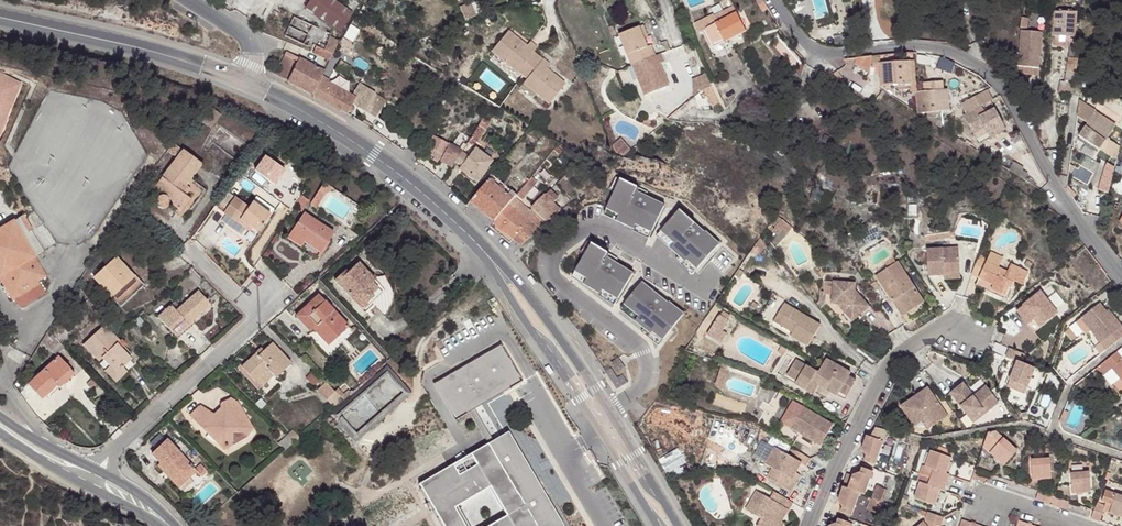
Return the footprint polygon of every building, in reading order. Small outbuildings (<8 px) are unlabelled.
[(336,0),(312,0),(307,6),(341,32),(354,14),(336,0)] [(769,8),(765,1),(759,5),(763,12),(769,8)] [(710,45),(743,28),(736,13),(725,18),(723,11),(694,26),(698,33),(703,31),(710,45)] [(1075,11),(1056,11),(1055,20),(1053,21),(1053,38),(1054,38),(1054,46),(1070,46),(1070,38),(1074,38),(1075,11)] [(332,36),(295,15),(284,33),(311,48),(313,44),(316,46),(318,47),(321,43),(326,35),(330,38),(332,36)] [(634,66),(641,81),(648,97),(670,87),(661,64),(665,62),(663,54),(656,57),(652,46),(649,47),(646,38),(648,36),(645,26),(621,35),(629,56),(634,67),(634,66)] [(745,32),(743,28),(710,45),(712,49),(745,32)] [(492,50),(505,61),(518,73),(526,79),(523,83),(537,95),(549,105),(565,86),(547,70),(550,67),(534,53),(537,50),(530,43),(526,47),(509,31),(492,50)] [(1035,31),(1026,31),(1022,74),(1038,75),(1040,37),(1034,36),(1035,31)] [(326,46),(330,38),(326,35),(321,43),(326,46)] [(623,59),(629,56),(621,35),(615,38),(623,59)] [(338,42),(330,38),(326,46),(323,50),(318,47),(316,46),(312,53),(328,61),(338,42)] [(1073,72),(1075,73),(1075,67),(1077,60),(1074,59),(1076,49),(1070,48),(1065,80),(1071,81),(1073,72)] [(287,82),(311,94),(322,74),(324,72),(288,51),(274,74),(288,81),(287,82)] [(869,75),(873,57),(858,59),(844,60),(844,68),(852,73),(855,68),(867,75),(869,75)] [(335,66),(348,74),(351,71),(348,69),(350,66),(339,59),(335,66)] [(518,73),(505,61),(500,66),(514,78),(518,73)] [(896,91),(904,91),(904,86),(909,85),(908,62),(880,63),(880,87),(896,86),(896,91)] [(915,90),(914,62),(908,62),(909,85),(904,86),(904,91),(915,90)] [(635,84),(641,81),(634,66),(634,67),(629,69),(635,84)] [(863,80),(867,75),(855,68),(852,73),(863,80)] [(322,74),(311,94),(339,110),(347,98),(324,85),(327,79),(322,74)] [(693,89),(708,86),(705,75),(691,78),(693,89)] [(1070,93),(1071,81),(1065,80),(1060,80),(1059,91),(1070,93)] [(374,91),(360,82),(348,99),(363,109),(374,91)] [(915,92),(917,114),(950,112),(948,89),(943,90),(942,82),(922,83),(923,91),(915,92)] [(532,100),(537,95),(523,83),(519,88),(532,100)] [(970,111),(991,101),(985,90),(965,101),(970,111)] [(994,109),(982,115),(977,117),(975,114),(973,111),(962,116),(974,140),(1002,126),(994,109)] [(1101,149),(1110,132),(1089,119),(1079,137),(1086,141),(1101,149)] [(468,142),(471,137),(461,131),(452,145),(433,135),(424,152),(451,168),(456,160),(468,142)] [(1111,144),(1115,135),(1110,132),(1101,149),(1086,141),(1081,148),(1102,161),(1107,154),(1111,156),(1117,146),(1111,144)] [(533,175),(559,143),(550,137),(511,184),(519,191),(533,175)] [(621,138),(613,145),(616,153),(623,157),(631,150),(621,138)] [(173,141),(168,147),(177,155),(153,185),(163,193),(162,194),(161,194),(160,196),(159,199),(161,201),(163,203),(165,204),(168,205),(169,204),(171,203),(171,200),(184,209),(193,197),(187,192),(183,189),(188,182),(203,162),(184,146),(182,148),(173,141)] [(468,142),(456,160),(479,178),(492,161),(468,142)] [(1103,180),(1120,152),(1121,147),(1117,146),(1111,156),(1107,154),(1102,161),(1095,177),(1103,180)] [(533,175),(519,191),(517,194),(523,198),(538,180),(533,175)] [(470,202),(493,222),(512,199),(488,179),(470,202)] [(622,180),(605,215),(649,237),(665,205),(646,196),(648,193),(622,180)] [(192,186),(188,182),(183,189),(187,192),(192,186)] [(325,182),(310,203),(317,208),(325,195),(330,193),(333,188),(325,182)] [(521,245),(560,212),(545,194),(530,210),(533,213),(513,238),(521,245)] [(303,196),(296,206),(302,211),(309,201),(303,196)] [(249,207),(235,197),(224,213),(250,232),(252,228),(258,233),(271,214),(253,202),(249,207)] [(512,199),(493,222),(513,238),(533,213),(530,210),(514,197),(512,199)] [(680,211),(656,237),(695,271),(719,244),(697,225),(696,225),(680,211)] [(40,277),(48,272),(37,253),(46,248),(25,212),(0,227),(0,273),(14,297),(29,289),(27,284),(40,277)] [(292,233),(306,243),(323,254),(335,235),(304,214),(292,233)] [(955,232),(925,237),(926,242),(950,238),(950,239),(956,238),(955,232)] [(303,247),(306,243),(292,233),(289,237),(303,247)] [(593,244),(572,278),(616,304),(634,274),(616,263),(618,260),(593,244)] [(944,271),(959,270),(958,245),(926,246),(927,275),(944,275),(944,271)] [(990,251),(986,260),(998,266),(1002,257),(990,251)] [(94,276),(120,305),(143,283),(117,254),(94,276)] [(906,310),(922,300),(895,259),(894,259),(891,255),(884,260),(887,264),(874,273),(892,299),(897,295),(906,310)] [(992,283),(988,291),(1003,298),(1008,286),(1010,287),(1014,280),(1022,283),(1028,270),(1010,262),(1006,269),(998,266),(986,260),(979,257),(972,274),(978,276),(992,283)] [(369,287),(375,281),(378,279),(377,279),(362,261),(351,270),(348,268),(338,276),(362,304),(374,293),(369,287)] [(848,305),(854,314),(867,304),(854,287),(853,279),(832,276),(830,299),(836,301),(843,309),(848,305)] [(974,284),(988,291),(992,283),(978,276),(974,284)] [(42,281),(40,277),(27,284),(29,289),(42,281)] [(374,293),(380,287),(375,281),(369,287),(374,293)] [(659,296),(642,283),(621,310),(661,343),(683,315),(660,296),(659,296)] [(384,292),(380,287),(374,293),(376,295),(364,306),(366,308),(384,292)] [(826,292),(820,291),(819,300),(817,304),(821,309),(825,303),(826,292)] [(1040,291),(1016,310),(1028,324),(1031,321),(1037,329),(1057,312),(1040,291)] [(199,293),(182,308),(178,312),(175,308),(173,306),(160,318),(175,334),(187,324),(189,327),(211,308),(199,293)] [(323,293),(314,300),(319,306),(313,312),(319,319),(313,324),(330,343),(351,324),(323,293)] [(376,295),(374,293),(362,304),(364,306),(376,295)] [(925,305),(922,300),(906,310),(897,295),(892,299),(905,318),(925,305)] [(806,343),(819,322),(782,299),(771,317),(790,329),(788,332),(806,343)] [(319,306),(314,300),(297,315),(308,328),(313,324),(319,319),(313,312),(319,306)] [(1107,309),(1101,303),(1077,321),(1087,334),(1092,331),(1101,342),(1121,326),(1121,324),(1112,312),(1110,313),(1107,309)] [(850,317),(854,314),(848,305),(843,309),(850,317)] [(118,341),(120,338),(105,321),(83,341),(99,359),(103,355),(109,363),(105,366),(102,369),(114,382),(117,379),(115,376),(125,368),(122,364),(131,356),(122,345),(118,341)] [(178,338),(189,327),(187,324),(175,334),(178,338)] [(14,336),(6,329),(3,333),(10,340),(14,336)] [(56,335),(50,329),(41,338),(47,343),(56,335)] [(122,336),(120,338),(118,341),(122,345),(126,341),(122,336)] [(269,371),(275,377),(277,379),(293,365),(272,343),(259,356),(260,357),(256,361),(252,357),(245,364),(242,366),(256,382),(269,371)] [(420,487),(429,502),(426,504),(430,512),(434,510),(443,525),(563,525),(553,509),(545,513),(526,480),(529,478),(526,471),(522,473),(502,440),(495,444),(473,407),(520,379),(500,344),(435,382),(455,418),(468,410),(489,446),(420,487)] [(1024,352),(1008,346),(1005,356),(1015,359),(1005,386),(1025,393),(1034,366),(1021,361),(1024,352)] [(1117,350),(1103,362),(1110,371),(1114,368),(1121,378),(1121,356),(1117,350)] [(99,359),(105,366),(109,363),(103,355),(99,359)] [(55,381),(69,368),(58,356),(28,385),(40,400),(58,384),(55,381)] [(134,359),(131,356),(122,364),(125,368),(134,359)] [(814,376),(846,394),(855,379),(848,375),(847,374),(847,373),(848,370),(824,356),(816,370),(793,357),(785,372),(808,386),(814,376)] [(616,361),(609,366),(616,376),(623,371),(616,361)] [(1097,367),(1104,376),(1105,375),(1110,371),(1103,362),(1097,367)] [(329,414),(353,442),(409,394),(385,365),(329,414)] [(74,374),(69,368),(55,381),(58,384),(60,387),(74,374)] [(262,389),(275,377),(269,371),(256,382),(262,389)] [(843,399),(846,394),(814,376),(808,386),(785,372),(783,375),(812,393),(817,384),(843,399)] [(998,401),(989,389),(976,399),(973,396),(962,382),(950,392),(970,418),(982,408),(985,412),(998,401)] [(976,399),(989,389),(985,385),(973,396),(976,399)] [(931,400),(934,398),(927,387),(898,407),(913,429),(920,424),(922,427),(933,419),(937,424),(946,418),(946,417),(946,416),(937,403),(934,405),(931,400)] [(233,401),(235,399),(226,391),(218,398),(225,406),(220,411),(210,406),(202,402),(192,412),(205,428),(217,434),(220,436),(224,441),(229,443),(233,438),(231,434),(237,430),(245,434),(249,427),(243,418),(246,415),(238,409),(240,406),(233,401)] [(225,406),(218,398),(210,406),(220,411),(225,406)] [(246,415),(240,406),(238,409),(246,415)] [(823,445),(836,424),(805,406),(793,427),(823,445)] [(973,422),(985,412),(982,408),(970,418),(973,422)] [(1064,412),(1059,425),(1063,426),(1068,413),(1064,412)] [(255,428),(246,415),(243,418),(249,427),(245,434),(255,428)] [(926,432),(937,424),(933,419),(922,427),(926,432)] [(222,448),(229,443),(224,441),(220,436),(217,434),(205,428),(222,448)] [(229,443),(245,434),(237,430),(231,434),(233,438),(229,443)] [(885,432),(877,430),(874,439),(866,436),(861,451),(864,456),(862,460),(874,464),(885,432)] [(988,452),(1001,465),(1015,451),(1002,438),(996,432),(986,434),(981,447),(988,452)] [(510,435),(502,440),(522,473),(526,471),(529,478),(526,480),(545,513),(553,509),(510,435)] [(199,469),(196,466),(169,436),(154,449),(164,460),(161,463),(178,482),(181,485),(197,471),(199,469)] [(803,465),(808,458),(786,445),(783,452),(759,438),(749,454),(770,467),(765,477),(783,488),(793,471),(798,462),(803,465)] [(936,453),(949,458),(951,451),(938,446),(936,453)] [(929,469),(926,478),(945,484),(948,475),(944,474),(949,458),(936,453),(928,450),(923,467),(929,469)] [(1050,479),(1048,458),(1029,459),(1031,480),(1050,479)] [(196,466),(199,469),(197,471),(201,476),(206,470),(200,463),(196,466)] [(857,493),(863,495),(871,472),(860,468),(857,473),(851,476),(846,489),(857,493)] [(974,469),(971,478),(986,483),(990,474),(974,469)] [(798,474),(793,471),(783,488),(789,491),(798,474)] [(1090,495),(1088,474),(1070,476),(1071,496),(1090,495)] [(945,484),(926,478),(923,485),(918,483),(911,499),(932,507),(938,490),(943,491),(945,484)] [(857,493),(846,489),(842,487),(837,501),(839,506),(838,512),(850,515),(857,493)] [(768,498),(755,491),(744,510),(759,519),(756,525),(781,525),(783,523),(779,521),(784,514),(765,503),(768,498)] [(1050,505),(1052,497),(1036,491),(1034,500),(1050,505)] [(786,509),(790,502),(771,492),(768,498),(786,509)] [(1114,495),(1104,492),(1100,502),(1111,506),(1108,514),(1121,519),(1121,498),(1114,495)] [(1067,502),(1052,497),(1050,505),(1065,510),(1067,502)] [(784,514),(786,509),(768,498),(765,503),(784,514)] [(1104,506),(1101,512),(1108,514),(1111,506),(1100,502),(1099,505),(1104,506)] [(1095,503),(1090,519),(1098,522),(1101,512),(1104,506),(1099,505),(1095,503)] [(941,518),(925,512),(923,520),(938,525),(939,525),(941,518)]
